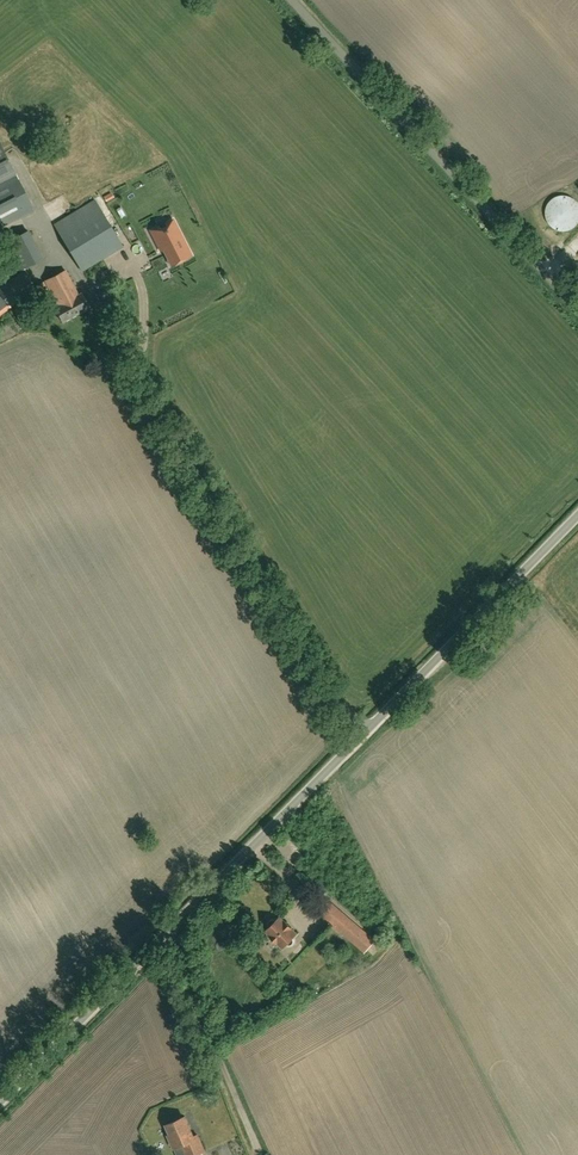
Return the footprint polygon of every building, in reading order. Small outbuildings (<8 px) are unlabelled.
[(34,209),(1,144),(0,144),(0,227),(34,209)] [(546,209),(546,215),(547,220),(550,225),(555,229),(561,231),(566,231),(572,229),(577,225),(577,223),(577,203),(574,199),(569,196),(563,195),(558,196),(552,199),(548,203),(546,209)] [(82,270),(123,246),(95,199),(54,224),(82,270)] [(160,228),(151,232),(160,249),(165,246),(173,263),(190,254),(173,221),(166,224),(168,227),(166,228),(166,227),(163,229),(163,230),(161,231),(160,228)] [(17,271),(42,258),(28,230),(3,243),(17,271)] [(62,320),(89,306),(82,293),(78,295),(65,270),(46,280),(59,305),(55,307),(62,320)] [(34,288),(22,271),(0,287),(0,314),(34,288)] [(43,299),(51,294),(44,281),(36,285),(43,299)] [(375,939),(328,899),(317,912),(364,952),(375,939)] [(292,927),(286,921),(286,922),(280,916),(275,920),(274,920),(273,919),(272,919),(271,920),(270,920),(269,921),(269,922),(268,922),(268,923),(268,924),(269,925),(269,926),(265,931),(271,937),(270,937),(276,943),(277,942),(283,948),(287,944),(288,944),(288,945),(290,945),(291,945),(292,944),(293,944),(293,943),(294,943),(294,942),(294,941),(294,940),(294,939),(293,939),(293,938),(297,934),(291,928),(292,927)] [(204,1151),(198,1136),(194,1138),(185,1116),(167,1124),(171,1134),(168,1135),(174,1148),(183,1144),(188,1154),(196,1154),(204,1151)]
